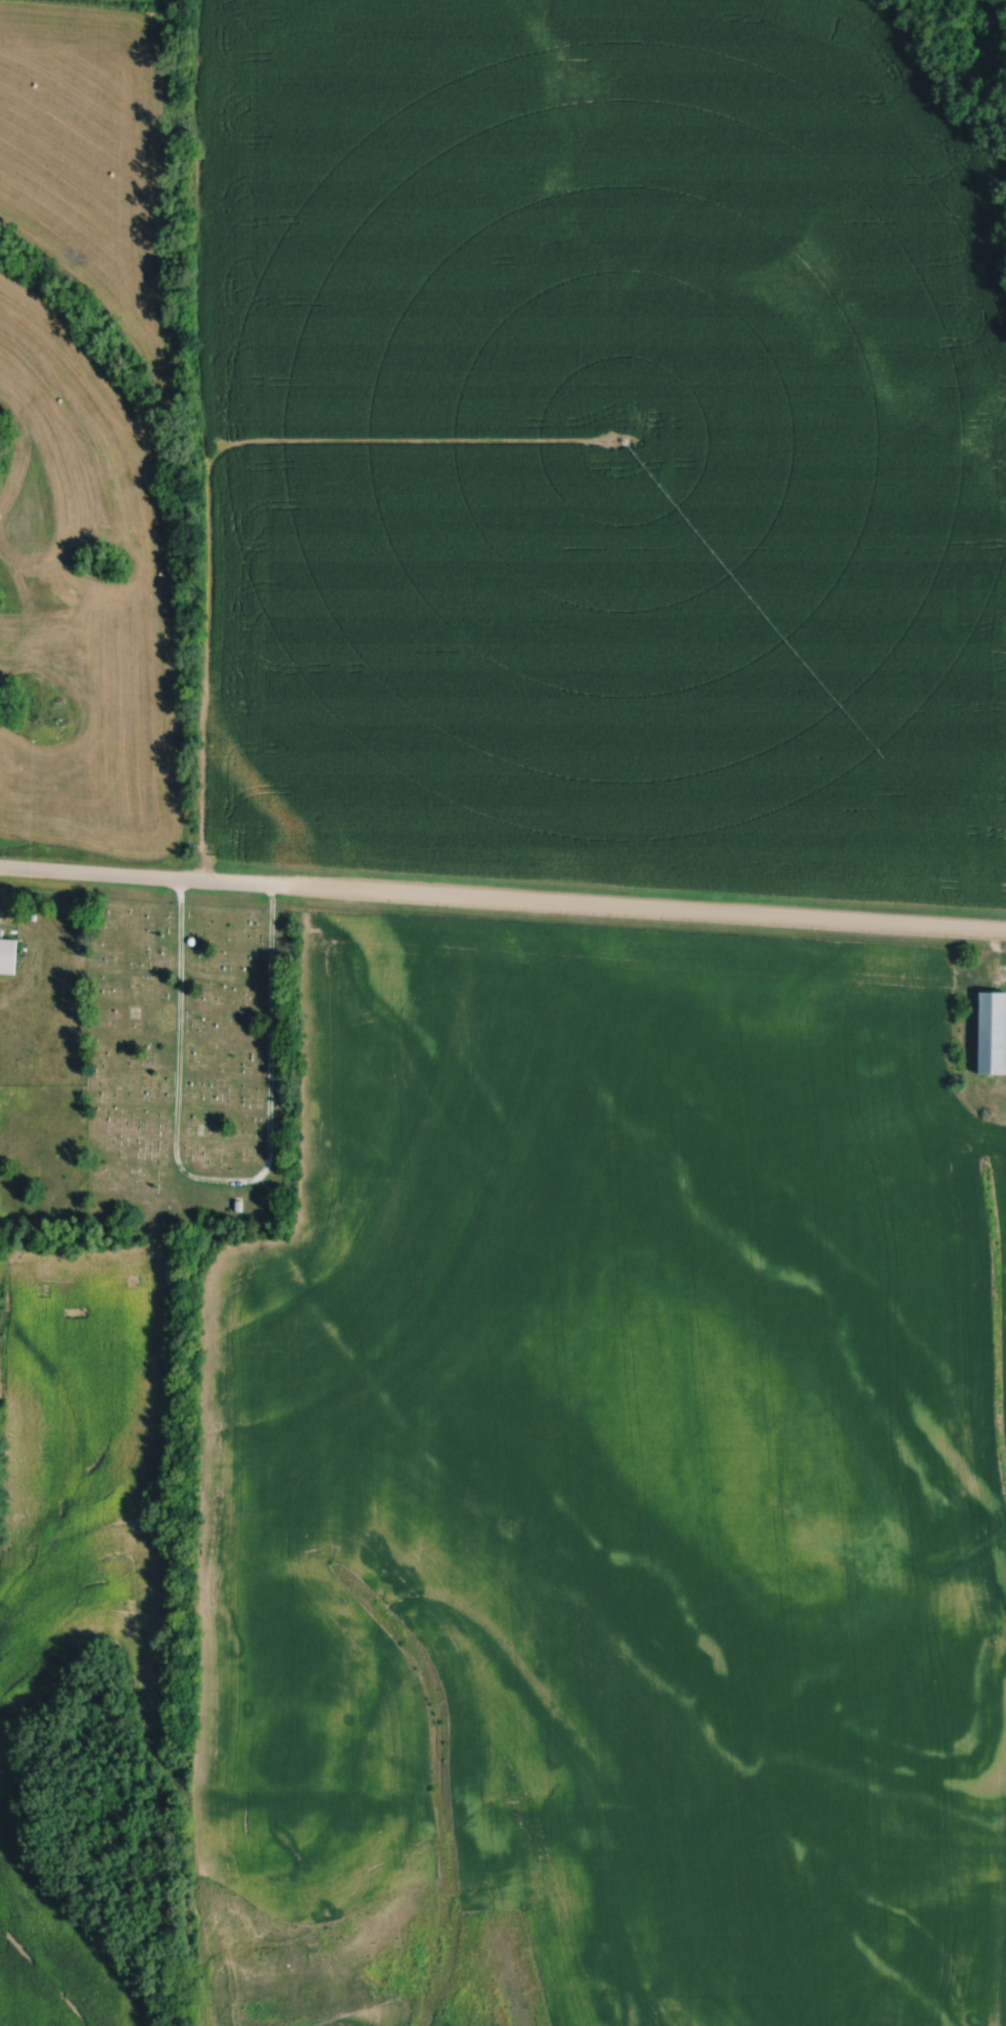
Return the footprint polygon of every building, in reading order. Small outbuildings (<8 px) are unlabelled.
[(19,941),(0,940),(0,976),(17,977),(19,941)] [(982,993),(982,1077),(1005,1077),(1005,993),(982,993)]
